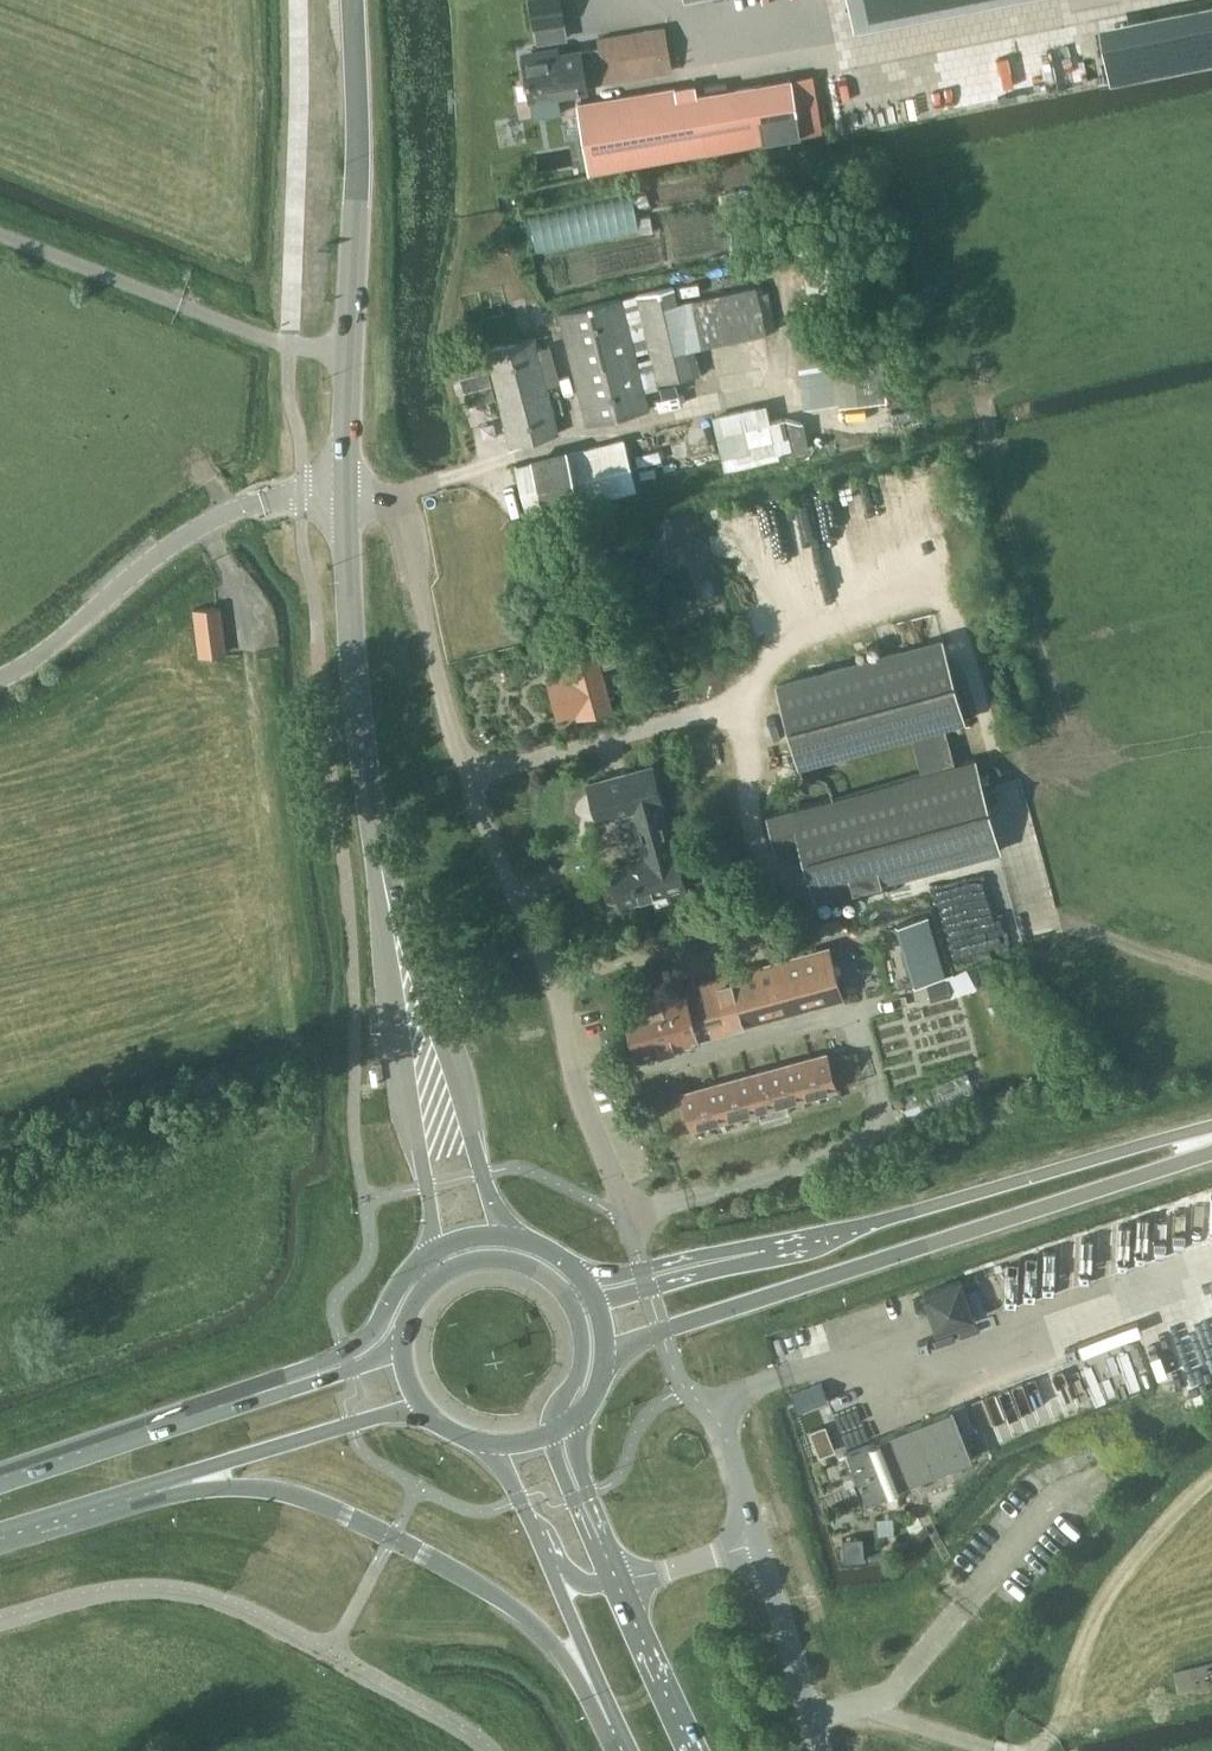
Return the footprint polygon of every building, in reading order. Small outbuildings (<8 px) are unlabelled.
[(565,20),(562,0),(530,0),(535,26),(565,20)] [(664,25),(598,37),(600,46),(604,71),(606,80),(641,74),(666,70),(671,69),(664,25)] [(557,45),(524,51),(532,99),(535,98),(537,115),(563,110),(560,94),(587,89),(585,75),(604,71),(600,46),(580,49),(580,47),(558,51),(557,45)] [(802,133),(792,79),(696,95),(706,150),(802,133)] [(590,170),(706,150),(696,95),(695,84),(670,89),(645,93),(578,104),(590,170)] [(675,285),(637,292),(637,294),(657,381),(694,374),(689,348),(702,344),(714,342),(704,296),(704,295),(691,299),(679,302),(675,285)] [(756,285),(704,295),(704,296),(714,342),(777,329),(769,291),(758,293),(756,285)] [(649,407),(622,297),(560,312),(586,422),(649,407)] [(794,335),(795,349),(803,407),(834,403),(826,345),(830,344),(829,330),(823,331),(821,320),(824,320),(823,304),(796,307),(797,322),(796,322),(798,334),(794,335)] [(493,346),(486,348),(493,377),(511,444),(560,432),(556,415),(565,413),(561,397),(552,399),(547,384),(560,381),(550,344),(538,347),(535,336),(493,346)] [(457,362),(469,403),(493,397),(497,396),(493,384),(485,354),(457,362)] [(855,367),(835,370),(839,401),(839,404),(857,402),(887,398),(882,357),(854,361),(855,367)] [(767,403),(712,416),(725,469),(779,456),(778,451),(792,447),(793,452),(793,453),(810,449),(810,448),(803,420),(800,420),(785,417),(771,421),(767,403)] [(622,436),(570,449),(582,499),(634,486),(622,436)] [(767,814),(777,850),(800,844),(815,899),(999,848),(974,756),(956,761),(945,725),(967,719),(943,634),(776,679),(800,765),(911,734),(921,771),(767,814)] [(579,674),(558,680),(566,712),(588,707),(588,709),(589,710),(614,704),(599,647),(574,654),(579,674)] [(615,894),(619,896),(621,902),(669,889),(671,894),(687,890),(679,860),(676,849),(674,850),(661,800),(663,800),(654,764),(589,781),(597,812),(595,812),(597,820),(631,811),(642,853),(629,856),(630,862),(611,867),(613,873),(610,877),(609,882),(611,886),(612,890),(615,894)] [(910,917),(932,910),(927,895),(906,902),(910,917)] [(913,983),(942,975),(926,915),(897,923),(913,983)] [(700,1037),(843,998),(828,945),(625,1001),(640,1054),(700,1037)] [(932,998),(932,999),(952,994),(947,977),(928,982),(928,984),(919,986),(923,1000),(932,998)] [(826,1052),(715,1082),(683,1091),(693,1127),(836,1088),(826,1052)] [(962,1277),(923,1290),(937,1329),(976,1315),(962,1277)] [(822,1381),(812,1385),(820,1403),(829,1399),(822,1381)] [(1062,1419),(1086,1410),(1079,1391),(1055,1400),(1062,1419)] [(973,1456),(953,1406),(848,1448),(867,1497),(973,1456)] [(863,1536),(843,1537),(845,1558),(845,1560),(853,1560),(865,1559),(863,1536)] [(1175,1672),(1179,1690),(1211,1682),(1211,1663),(1175,1672)]
